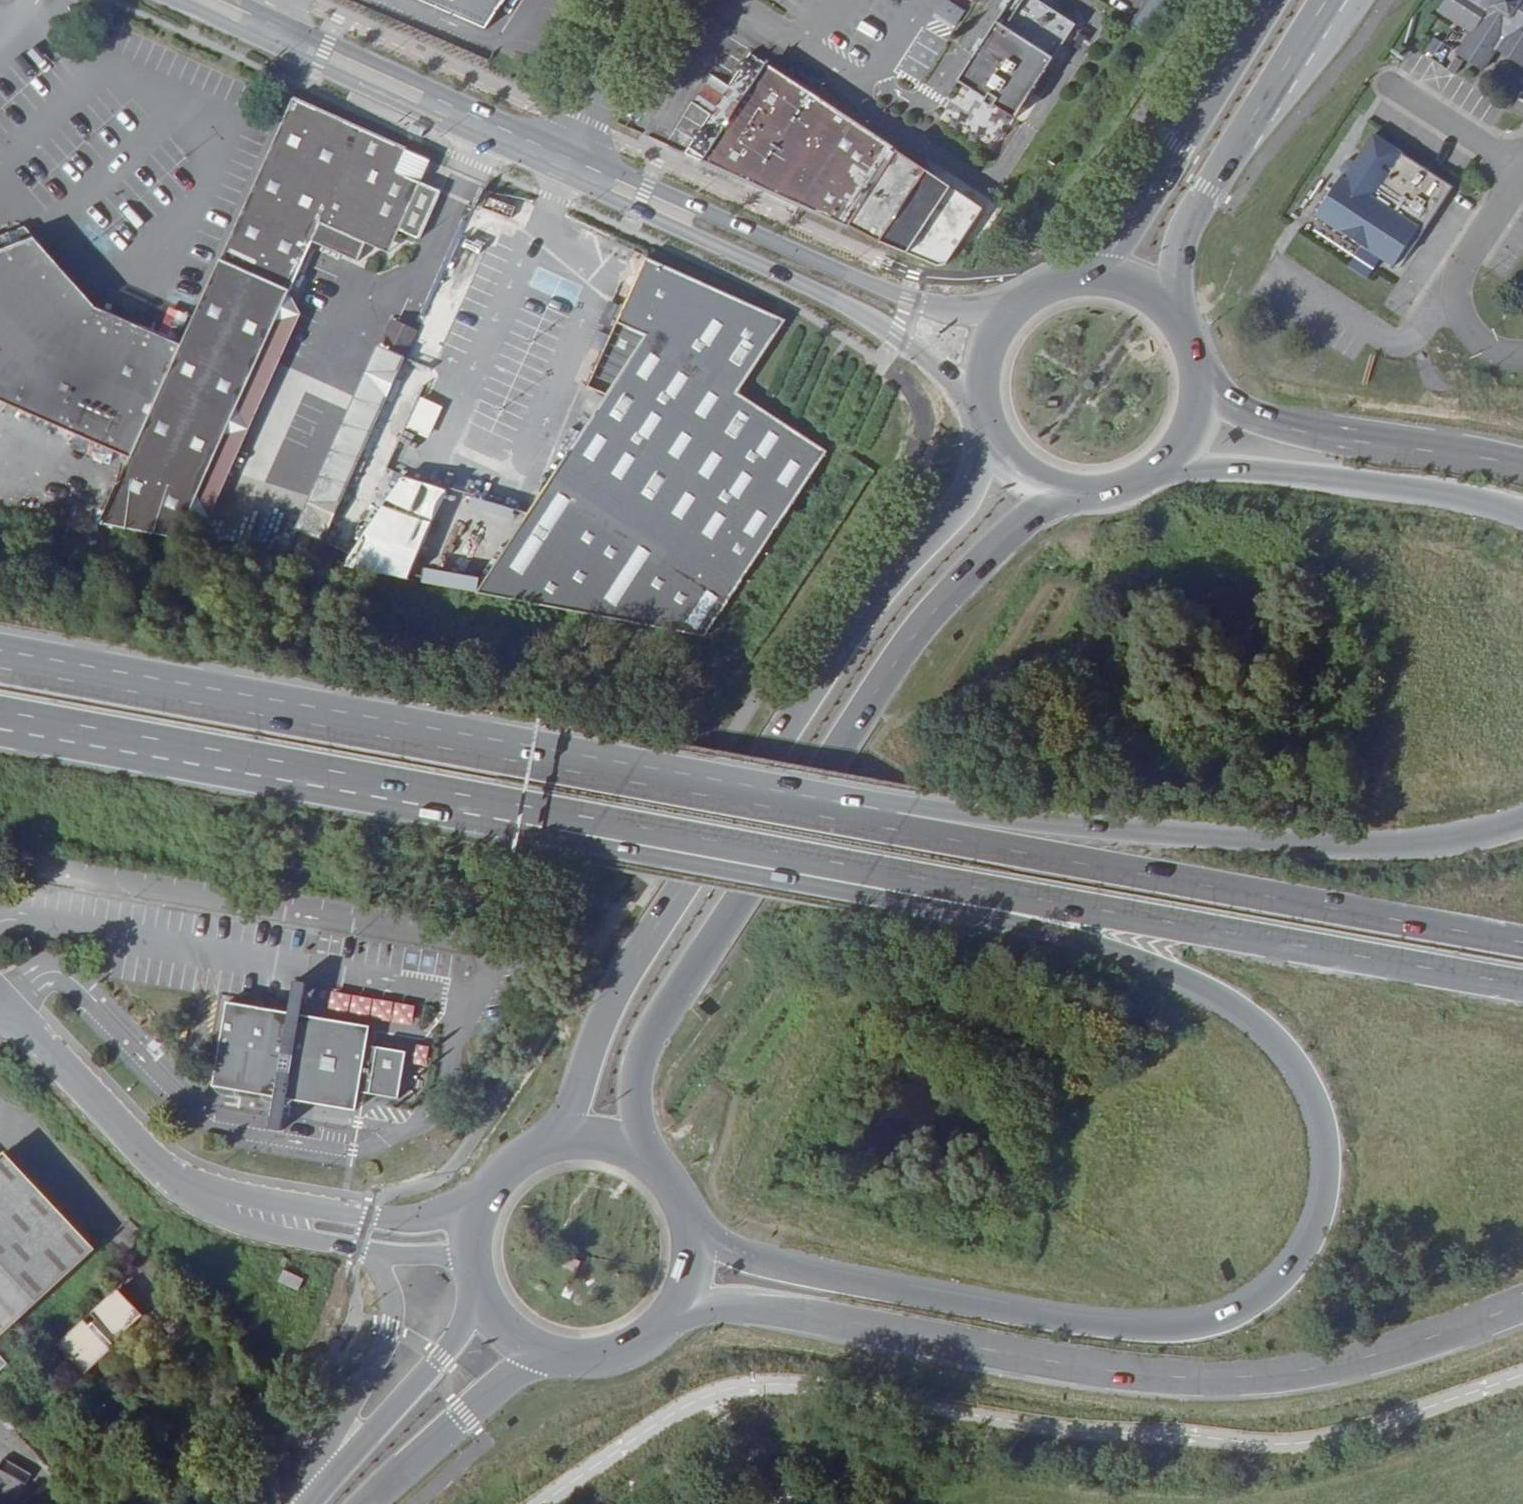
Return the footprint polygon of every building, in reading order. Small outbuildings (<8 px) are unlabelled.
[(493,33),(515,0),(417,0),(493,33)] [(964,6),(954,0),(942,0),(933,16),(953,27),(964,6)] [(954,80),(981,99),(979,102),(988,108),(990,105),(1010,118),(1072,25),(1034,0),(1008,0),(954,80)] [(1439,10),(1472,31),(1458,53),(1484,70),(1498,49),(1522,65),(1522,0),(1446,0),(1439,10)] [(1434,37),(1425,50),(1434,56),(1442,43),(1434,37)] [(1456,75),(1463,61),(1455,56),(1448,69),(1456,75)] [(764,64),(701,159),(849,226),(897,152),(811,96),(764,64)] [(423,182),(433,160),(294,97),(184,342),(134,454),(103,522),(183,531),(189,518),(294,287),(316,238),(361,257),(370,239),(378,243),(381,234),(391,230),(399,234),(401,229),(422,238),(444,192),(423,182)] [(1423,233),(1454,187),(1374,134),(1356,163),(1347,178),(1346,179),(1341,176),(1315,215),(1394,266),(1418,229),(1423,233)] [(1347,178),(1356,163),(1352,160),(1345,161),(1340,168),(1342,175),(1347,178)] [(1413,247),(1423,233),(1418,229),(1408,244),(1413,247)] [(36,240),(26,230),(0,237),(0,254),(36,240)] [(392,249),(399,234),(391,230),(381,234),(378,243),(392,249)] [(184,342),(100,304),(36,240),(0,254),(0,396),(2,394),(134,454),(184,342)] [(646,256),(632,249),(576,375),(591,382),(646,256)] [(646,256),(591,382),(608,390),(481,587),(709,630),(828,450),(740,392),(787,319),(646,256)] [(305,310),(294,287),(189,518),(213,512),(305,310)] [(351,564),(405,586),(444,493),(391,471),(351,564)] [(427,574),(426,582),(468,589),(469,581),(427,574)] [(298,992),(296,1003),(309,1005),(311,993),(298,992)] [(411,1026),(412,1005),(382,1003),(381,1024),(411,1026)] [(227,1062),(223,1060),(216,1094),(228,1097),(227,1099),(239,1102),(239,1099),(277,1106),(277,1108),(291,1111),(291,1108),(358,1120),(362,1102),(401,1109),(409,1064),(370,1055),(374,1038),(231,1012),(225,1048),(229,1049),(227,1062)] [(220,1060),(223,1060),(227,1062),(229,1049),(225,1048),(222,1048),(220,1060)] [(288,1127),(276,1125),(273,1138),(285,1140),(288,1127)] [(92,1246),(5,1151),(0,1155),(0,1331),(92,1246)] [(285,1270),(278,1283),(297,1293),(304,1280),(285,1270)] [(84,1316),(56,1342),(85,1372),(112,1347),(106,1341),(112,1335),(115,1338),(143,1312),(117,1285),(91,1309),(97,1315),(89,1322),(84,1316)] [(9,1362),(0,1352),(0,1370),(9,1362)] [(241,1392),(229,1380),(220,1388),(231,1401),(241,1392)]
